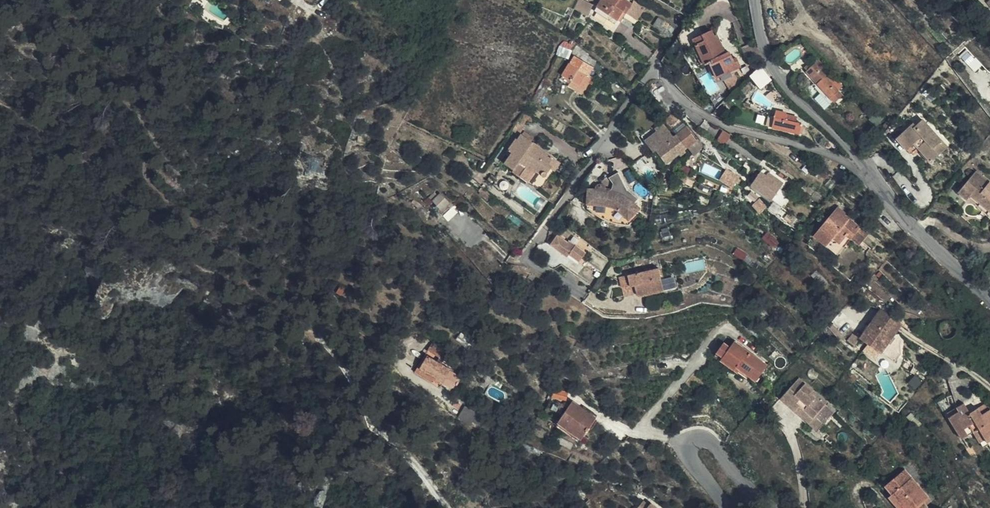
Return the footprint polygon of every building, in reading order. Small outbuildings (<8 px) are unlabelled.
[(574,9),(585,15),(591,4),(582,0),(578,0),(574,9)] [(634,1),(632,3),(626,0),(601,0),(597,7),(617,20),(623,12),(638,20),(645,8),(634,1)] [(672,27),(659,19),(655,26),(667,34),(672,27)] [(718,44),(721,42),(718,36),(715,38),(712,32),(702,36),(702,35),(693,39),(696,45),(697,45),(706,64),(710,63),(717,77),(734,70),(729,61),(733,60),(729,52),(726,53),(723,55),(718,44)] [(561,47),(560,46),(556,54),(567,59),(569,50),(567,49),(567,50),(566,50),(565,50),(564,50),(563,50),(563,49),(562,49),(561,48),(561,47)] [(960,56),(968,64),(973,60),(965,51),(960,56)] [(563,76),(578,84),(585,75),(588,76),(593,68),(575,57),(570,64),(570,63),(563,76)] [(819,68),(821,66),(823,64),(816,57),(806,66),(804,68),(808,72),(815,65),(819,68)] [(729,61),(734,70),(740,67),(736,59),(733,60),(729,61)] [(804,68),(806,66),(800,59),(791,67),(796,75),(804,68)] [(973,60),(968,64),(975,72),(980,68),(973,60)] [(828,74),(821,66),(819,68),(815,65),(808,72),(807,72),(818,84),(828,74)] [(772,78),(762,66),(751,75),(762,87),(772,78)] [(585,89),(591,78),(588,76),(585,75),(578,84),(585,89)] [(541,87),(547,79),(545,77),(539,88),(536,93),(541,87)] [(536,93),(536,94),(530,103),(536,107),(539,101),(546,90),(551,81),(547,79),(541,87),(536,93)] [(730,114),(724,106),(720,109),(726,117),(730,114)] [(775,110),(774,119),(772,126),(801,133),(803,125),(796,122),(797,118),(786,115),(786,114),(775,110)] [(534,119),(525,112),(520,120),(524,123),(526,120),(532,123),(534,119)] [(676,122),(670,116),(665,121),(670,127),(676,122)] [(947,147),(922,119),(916,125),(913,123),(896,138),(911,154),(918,147),(931,162),(947,147)] [(524,123),(520,120),(512,131),(519,135),(526,124),(524,123)] [(687,148),(677,134),(675,136),(664,123),(656,129),(658,132),(646,141),(654,152),(652,154),(664,170),(671,165),(669,162),(679,154),(684,150),(687,148)] [(686,127),(677,134),(687,148),(697,141),(686,127)] [(548,165),(553,158),(531,142),(533,139),(524,132),(518,141),(516,140),(507,155),(510,157),(505,164),(514,170),(513,172),(528,182),(536,170),(541,174),(542,175),(542,176),(543,177),(545,177),(546,175),(547,175),(547,174),(547,173),(548,171),(550,169),(551,167),(548,165)] [(559,163),(553,158),(548,165),(551,167),(550,169),(554,171),(559,163)] [(826,174),(814,166),(811,171),(824,179),(826,174)] [(728,168),(721,180),(734,188),(741,176),(728,168)] [(976,171),(958,192),(967,199),(970,195),(989,212),(989,183),(976,171)] [(584,204),(587,204),(592,205),(592,209),(589,209),(590,210),(592,211),(595,212),(597,214),(598,215),(604,219),(611,221),(614,222),(615,222),(616,222),(617,223),(618,223),(620,223),(621,225),(624,224),(637,211),(635,208),(637,207),(635,202),(638,199),(628,191),(620,173),(609,179),(610,180),(610,181),(611,182),(612,182),(612,184),(613,185),(613,187),(612,187),(612,189),(611,189),(609,190),(608,190),(607,190),(605,189),(604,188),(603,187),(602,186),(600,186),(600,185),(598,185),(597,186),(596,189),(588,189),(587,196),(584,196),(584,204)] [(780,186),(766,176),(761,173),(750,188),(770,201),(780,186)] [(766,176),(780,186),(783,182),(769,173),(766,176)] [(441,192),(433,199),(442,208),(450,201),(441,192)] [(967,199),(989,218),(989,212),(970,195),(967,199)] [(846,236),(856,225),(845,216),(847,215),(838,207),(813,235),(835,254),(849,239),(846,236)] [(868,217),(868,215),(868,213),(867,211),(865,210),(864,210),(862,210),(860,211),(859,212),(858,214),(858,216),(859,217),(860,219),(862,220),(864,220),(865,219),(867,218),(868,217)] [(609,228),(611,221),(604,219),(601,225),(609,228)] [(858,246),(867,235),(856,225),(846,236),(849,239),(850,240),(858,246)] [(552,246),(569,258),(572,255),(581,262),(586,253),(574,245),(573,247),(558,237),(552,246)] [(835,254),(837,255),(850,240),(849,239),(835,254)] [(572,255),(569,258),(578,265),(581,262),(572,255)] [(663,290),(658,268),(619,277),(624,296),(636,293),(636,294),(637,295),(639,295),(640,296),(663,290)] [(828,283),(817,271),(811,275),(822,288),(828,283)] [(833,318),(820,302),(814,307),(821,315),(820,316),(828,324),(833,318)] [(881,309),(861,337),(881,352),(893,336),(889,333),(899,321),(881,309)] [(889,333),(893,336),(902,324),(899,321),(889,333)] [(574,333),(575,331),(574,329),(573,327),(571,326),(569,326),(567,326),(566,327),(565,329),(564,330),(564,332),(565,334),(566,336),(568,336),(570,336),(572,336),(574,334),(574,333)] [(855,345),(861,337),(854,331),(848,340),(855,345)] [(723,343),(716,352),(723,357),(721,360),(734,370),(736,366),(739,369),(749,376),(753,370),(760,375),(767,365),(734,341),(730,347),(723,343)] [(444,352),(431,344),(427,350),(448,363),(443,354),(444,352)] [(435,377),(433,379),(441,385),(450,369),(425,354),(418,367),(435,377)] [(418,367),(415,372),(432,382),(433,379),(435,377),(418,367)] [(756,381),(760,375),(753,370),(749,376),(756,381)] [(923,381),(916,375),(909,382),(917,388),(923,381)] [(781,398),(795,410),(800,405),(814,418),(815,416),(824,424),(833,413),(825,405),(827,404),(798,378),(781,398)] [(568,392),(554,389),(552,397),(566,400),(568,392)] [(581,438),(595,418),(573,402),(559,423),(581,438)] [(987,411),(981,414),(977,408),(969,413),(964,403),(956,407),(959,412),(950,416),(949,417),(961,439),(973,432),(979,429),(985,439),(987,443),(989,441),(989,409),(987,411)] [(981,414),(987,411),(984,404),(977,408),(981,414)] [(800,405),(795,410),(818,430),(824,424),(815,416),(814,418),(800,405)] [(459,416),(471,424),(473,421),(491,432),(493,433),(495,430),(497,425),(465,406),(459,416)] [(959,412),(956,407),(948,412),(950,416),(959,412)] [(979,442),(985,439),(979,429),(973,432),(979,442)] [(493,433),(491,432),(488,437),(496,442),(500,433),(495,430),(493,433)] [(892,494),(904,507),(914,507),(927,496),(904,469),(885,486),(892,494)] [(892,494),(889,496),(898,507),(904,507),(892,494)] [(654,500),(652,502),(647,496),(636,506),(638,507),(662,507),(654,500)] [(927,507),(925,505),(931,500),(927,496),(914,507),(926,507),(927,507)]
